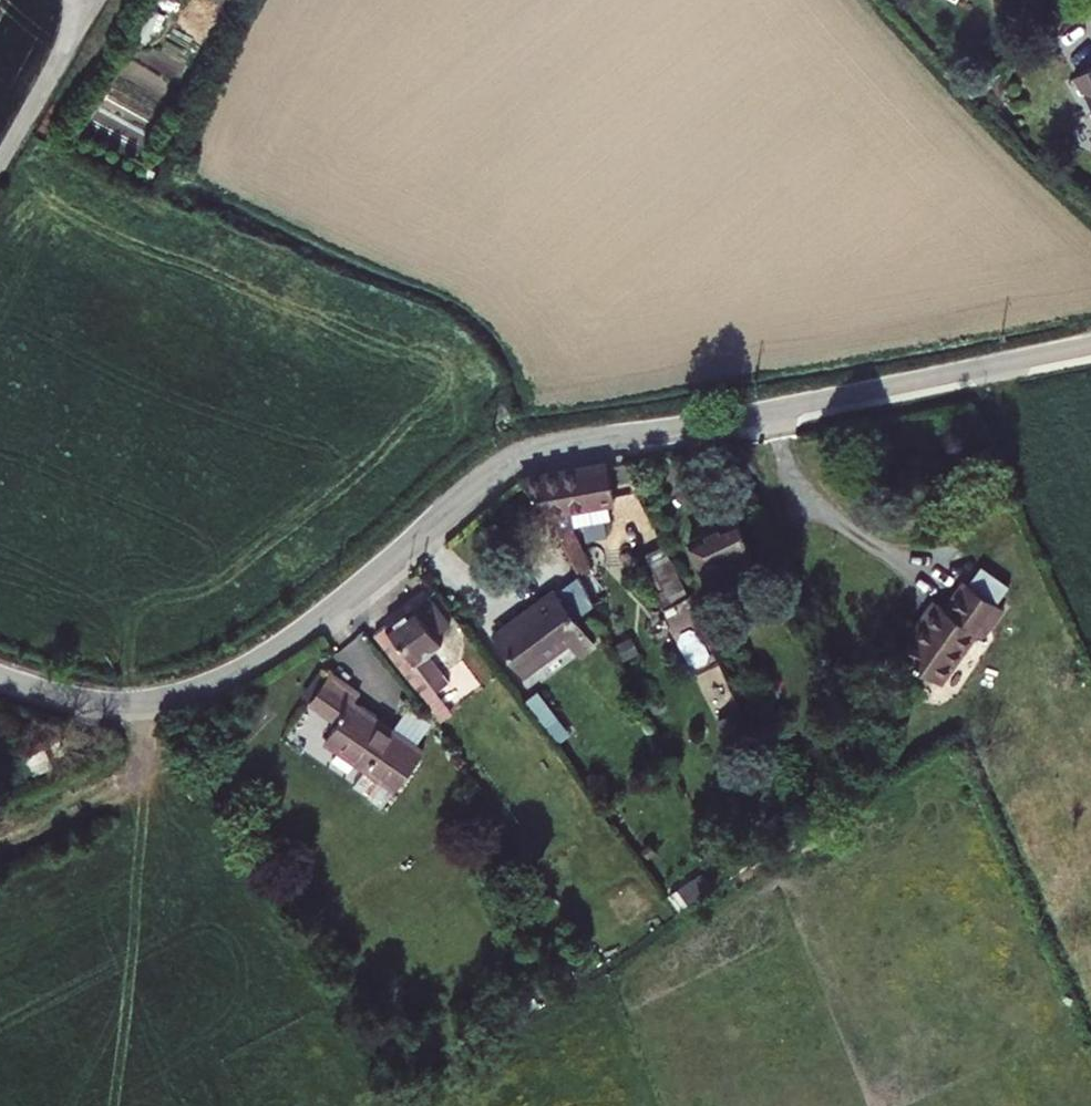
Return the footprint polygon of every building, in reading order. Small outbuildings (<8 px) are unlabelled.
[(1081,67),(1090,86),(1090,62),(1081,67)] [(605,503),(631,498),(625,461),(598,467),(605,503)] [(584,507),(605,503),(598,467),(575,471),(584,507)] [(575,471),(541,478),(565,512),(584,552),(588,550),(602,544),(590,517),(581,521),(577,509),(584,507),(575,471)] [(713,559),(715,563),(718,566),(722,570),(726,572),(730,574),(735,576),(739,576),(744,576),(749,574),(753,572),(756,569),(760,566),(763,562),(765,558),(766,553),(766,548),(765,543),(764,538),(752,510),(721,520),(724,529),(705,536),(713,559)] [(686,563),(660,511),(644,519),(670,571),(686,563)] [(588,550),(595,564),(608,557),(602,544),(588,550)] [(1001,565),(989,581),(1011,597),(1022,581),(1001,565)] [(598,569),(561,595),(584,637),(593,654),(608,642),(588,614),(611,598),(598,569)] [(969,608),(966,606),(943,636),(940,634),(924,655),(962,683),(999,633),(1004,637),(1026,608),(1011,597),(989,581),(969,608)] [(428,605),(427,603),(391,633),(428,679),(437,672),(451,689),(464,678),(442,650),(455,640),(450,633),(463,622),(442,595),(428,605)] [(561,595),(510,632),(539,669),(584,637),(561,595)] [(962,603),(940,634),(943,636),(966,606),(962,603)] [(374,690),(346,670),(324,700),(352,720),(340,737),(411,788),(439,748),(368,698),(374,690)]
